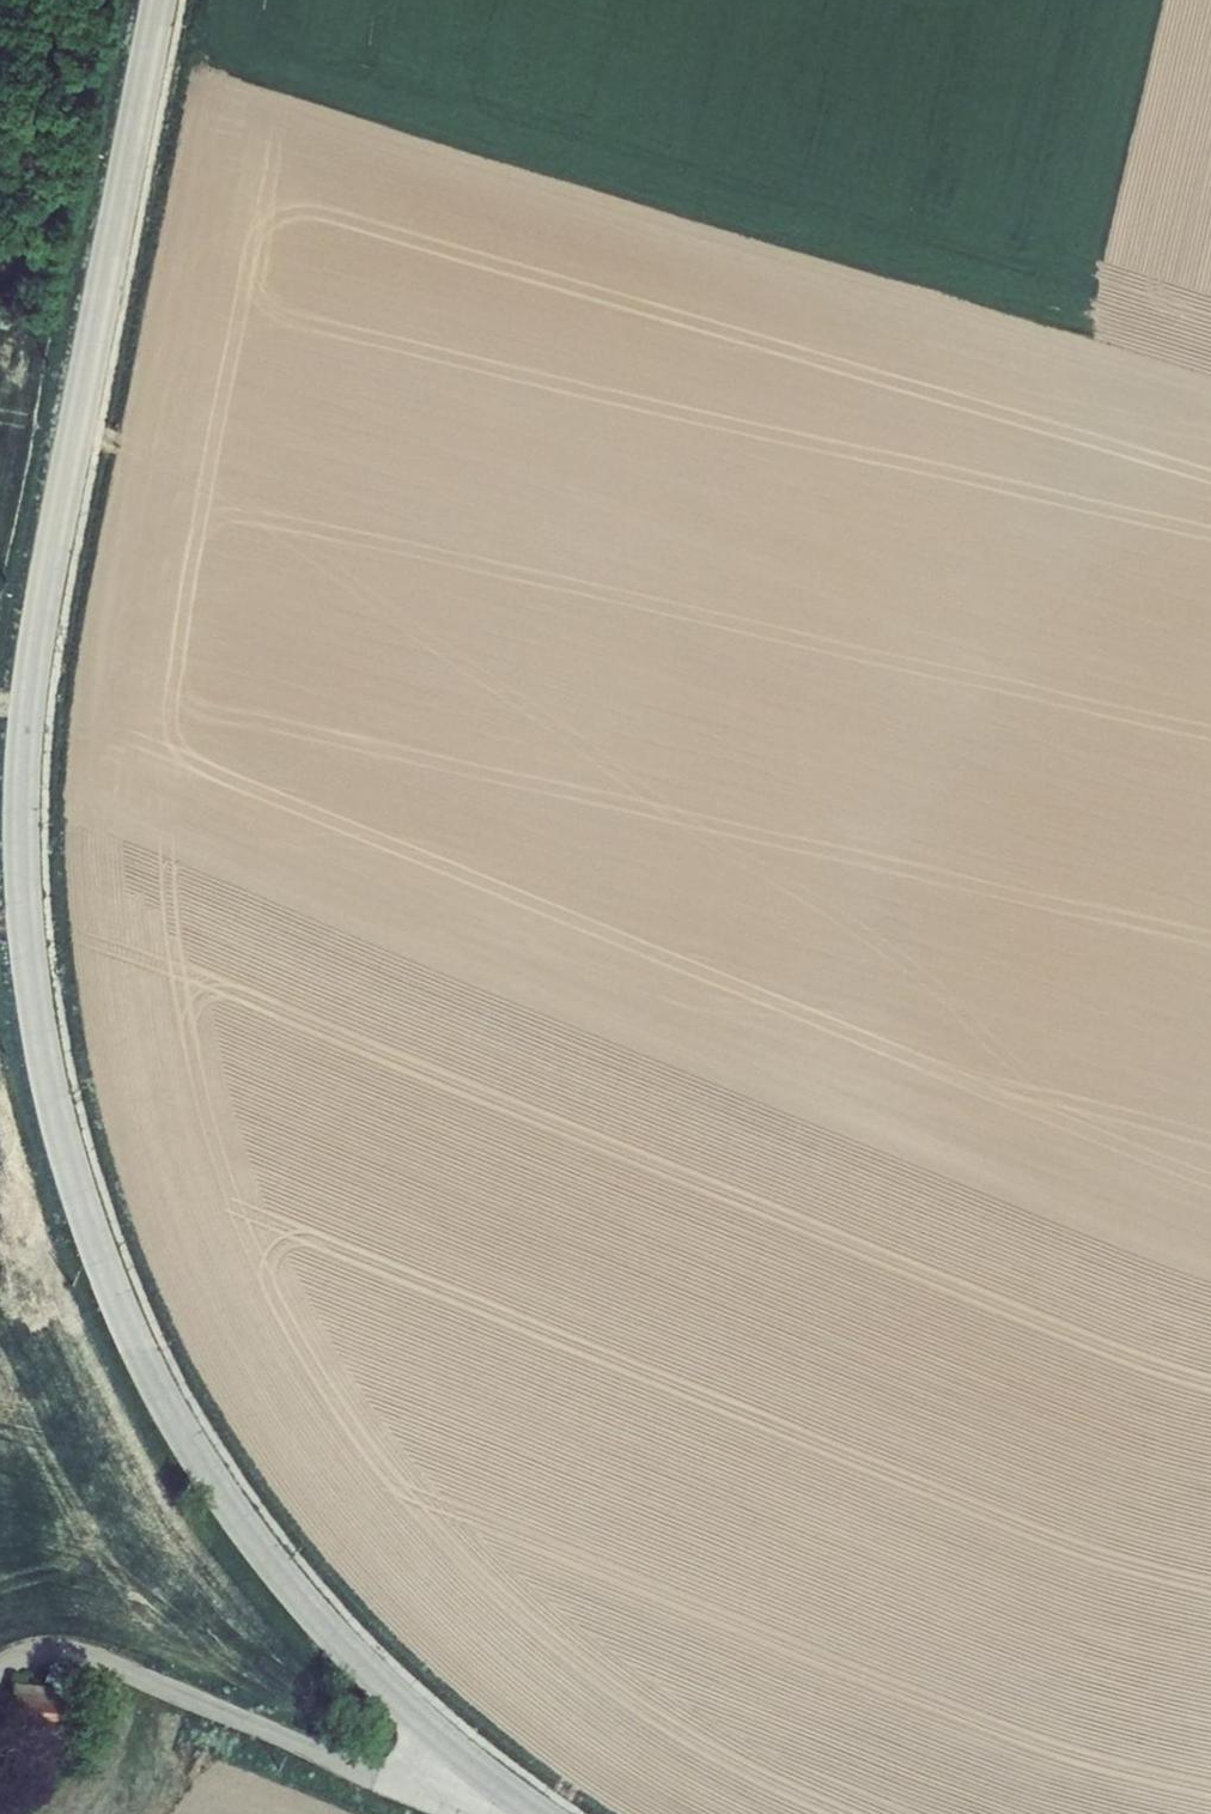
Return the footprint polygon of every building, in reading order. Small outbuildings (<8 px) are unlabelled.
[(10,1689),(5,1740),(65,1747),(71,1696),(11,1689),(10,1689)]
